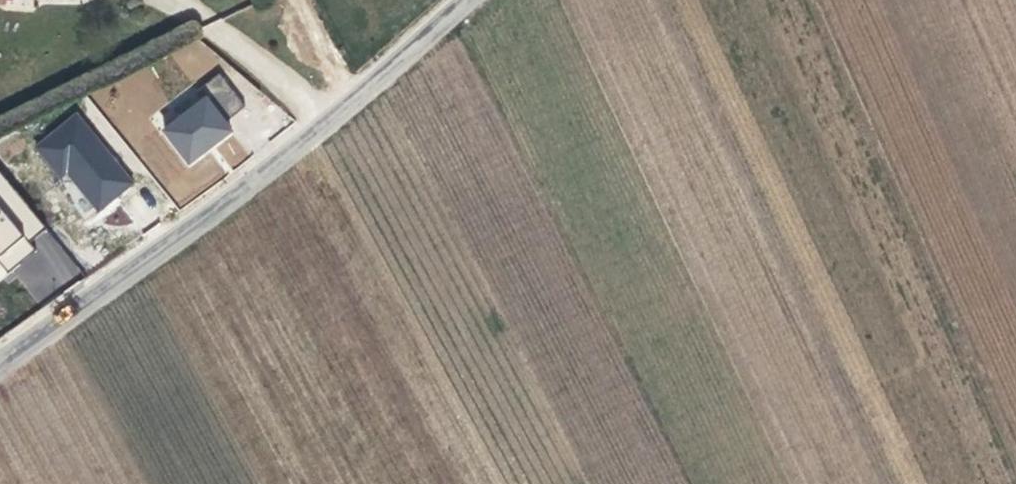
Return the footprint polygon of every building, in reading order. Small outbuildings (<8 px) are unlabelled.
[(223,74),(208,82),(226,116),(241,108),(223,74)] [(211,95),(160,124),(184,164),(234,135),(211,95)] [(76,110),(32,147),(90,217),(134,181),(76,110)] [(232,135),(217,147),(232,166),(247,155),(232,135)] [(3,269),(36,244),(57,272),(70,262),(0,169),(0,264),(3,269)]
